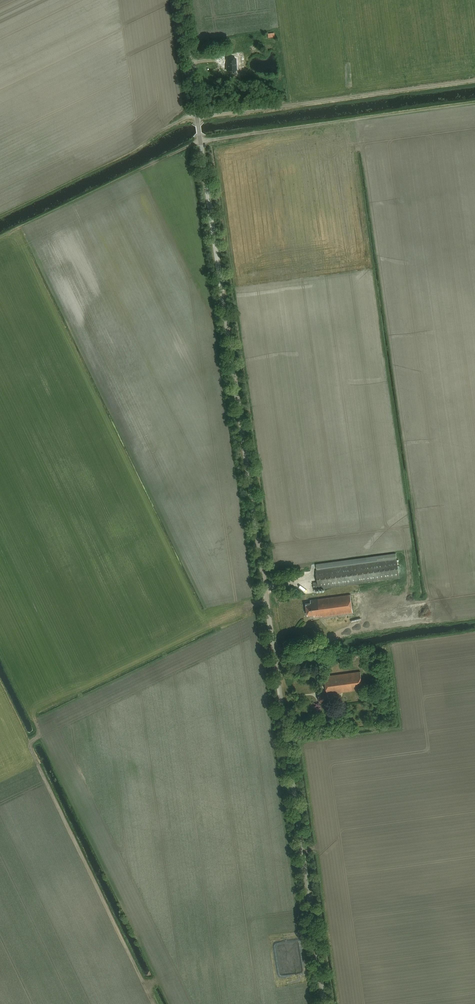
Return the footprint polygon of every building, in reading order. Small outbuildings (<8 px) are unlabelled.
[(236,59),(227,59),(228,66),(227,66),(227,71),(236,70),(236,59)] [(397,559),(316,570),(317,582),(313,583),(314,590),(399,579),(397,559)] [(311,603),(306,604),(308,616),(315,615),(315,617),(322,616),(322,617),(353,613),(350,595),(311,600),(311,603)] [(327,693),(324,693),(324,694),(319,695),(320,704),(328,702),(328,699),(329,699),(328,694),(362,690),(360,672),(325,677),(327,693)]
